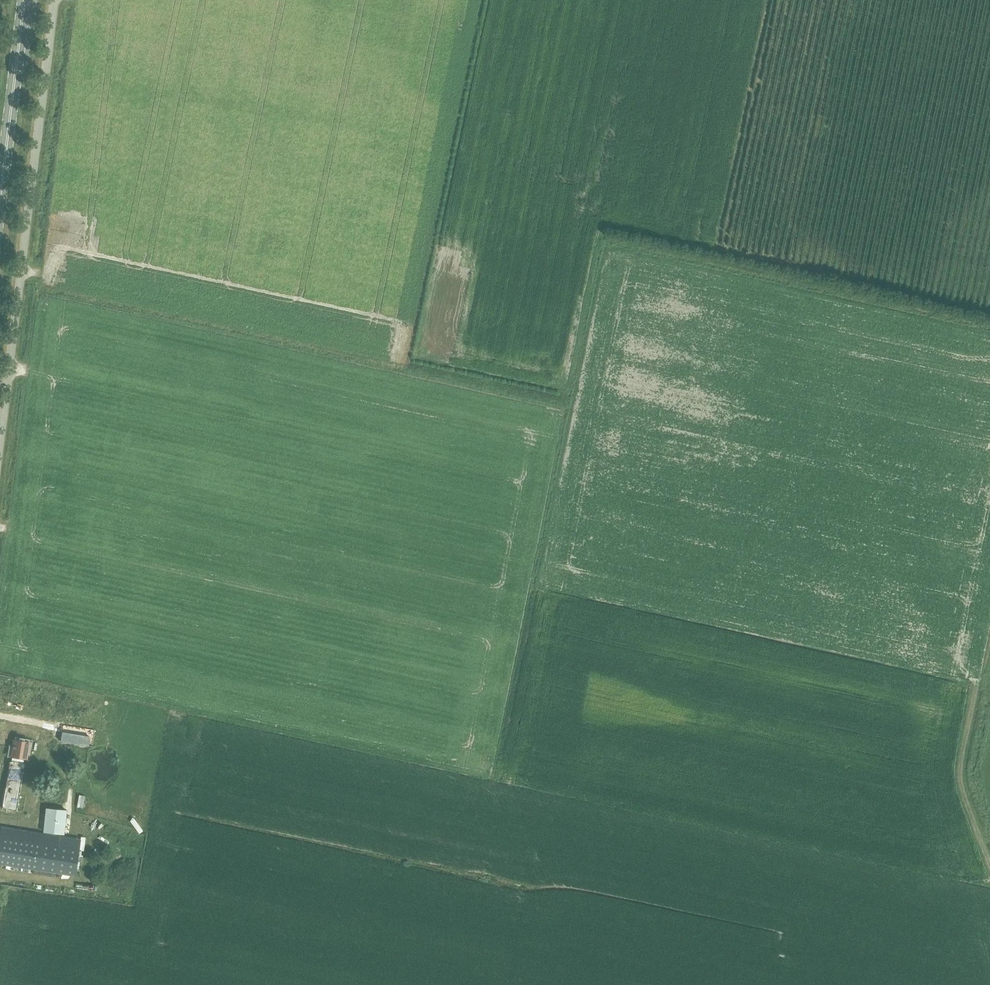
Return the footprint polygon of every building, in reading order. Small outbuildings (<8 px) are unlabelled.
[(60,741),(89,745),(90,736),(62,732),(60,741)] [(14,747),(12,764),(29,768),(31,751),(14,747)] [(5,806),(20,809),(27,772),(12,768),(5,806)] [(64,834),(66,810),(46,808),(43,832),(64,834)] [(0,833),(0,863),(55,872),(75,875),(79,849),(80,842),(11,831),(1,829),(0,833)] [(95,847),(94,860),(103,861),(104,847),(95,847)] [(100,880),(101,863),(94,862),(93,879),(100,880)]
